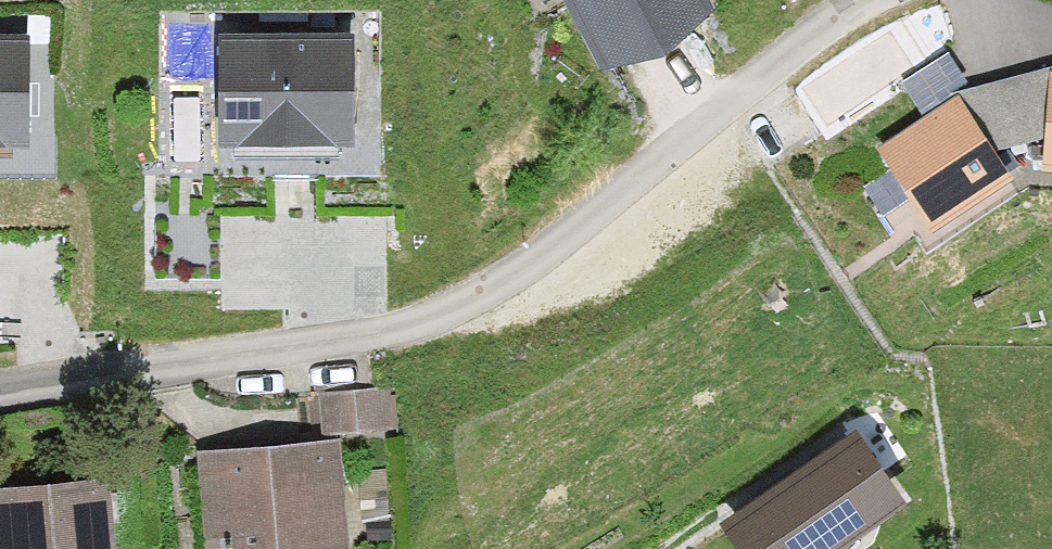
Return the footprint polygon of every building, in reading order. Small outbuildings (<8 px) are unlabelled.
[(710,0),(560,0),(599,71),(715,9),(710,0)] [(0,36),(0,146),(30,147),(31,36),(0,36)] [(358,44),(222,43),(221,152),(357,153),(358,44)] [(952,47),(908,69),(923,98),(966,76),(952,47)] [(1051,162),(1051,65),(1049,65),(1042,161),(1051,162)] [(931,222),(1011,169),(958,91),(879,145),(931,222)] [(376,390),(308,391),(309,433),(376,433),(376,390)] [(722,517),(743,548),(832,548),(905,500),(856,427),(722,517)] [(345,441),(205,450),(211,548),(352,548),(345,441)] [(119,477),(0,485),(0,548),(123,548),(119,477)]
